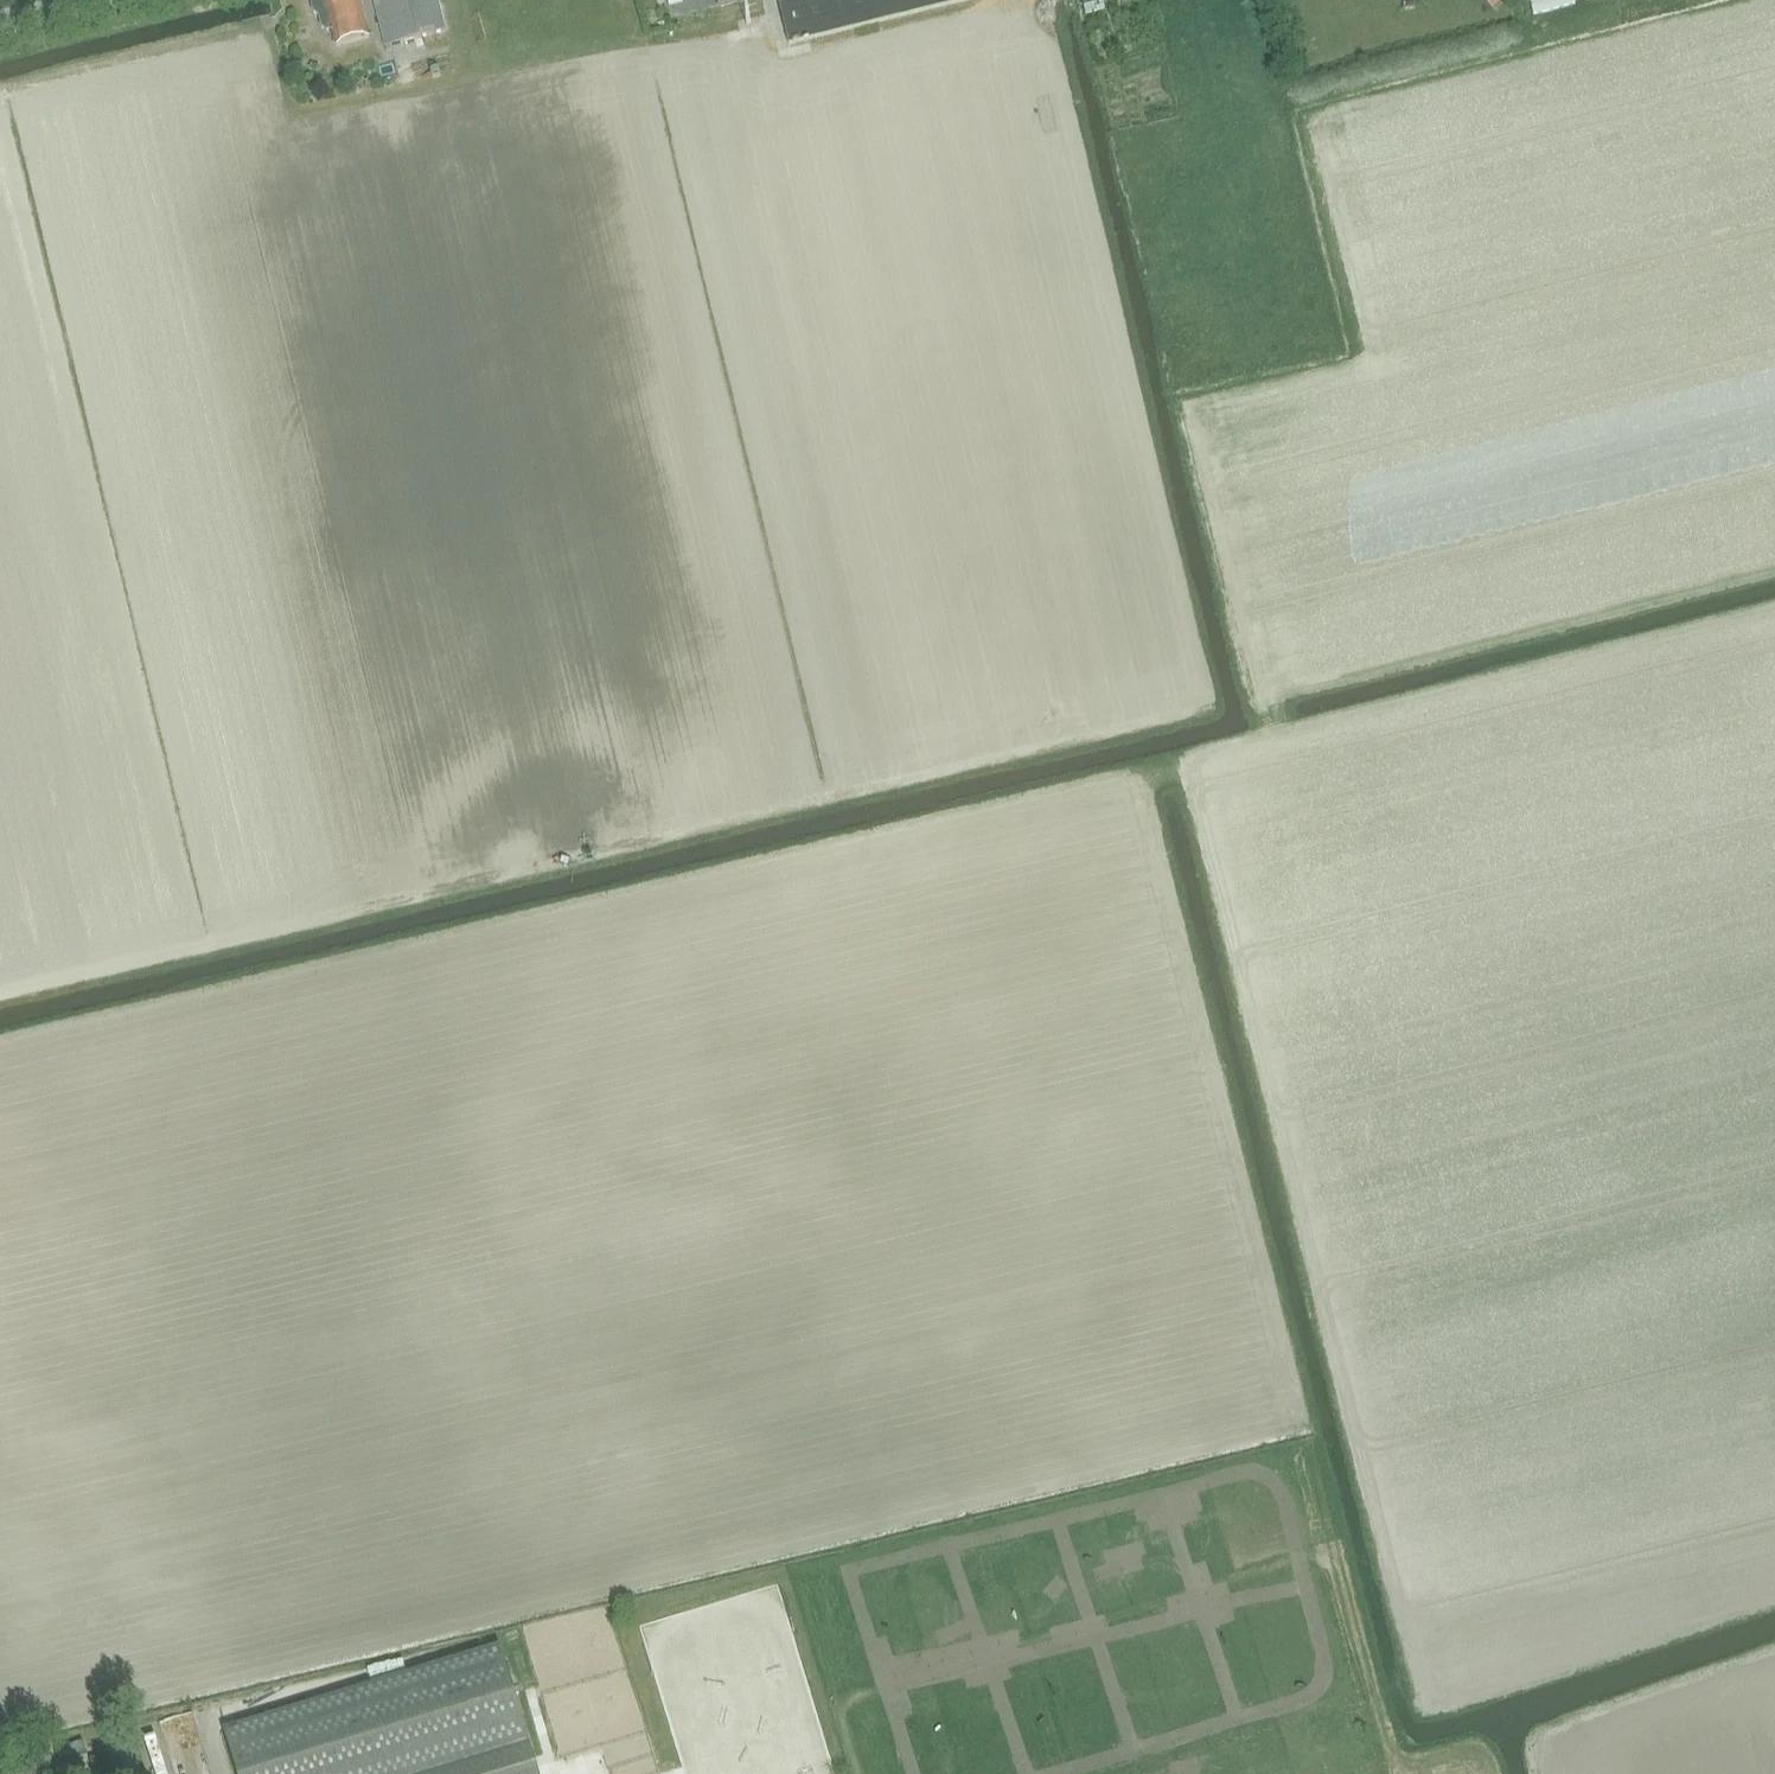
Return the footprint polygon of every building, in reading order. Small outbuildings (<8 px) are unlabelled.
[(310,0),(313,14),(318,16),(322,29),(328,32),(333,31),(337,46),(370,37),(360,0),(310,0)] [(438,0),(374,0),(385,47),(446,32),(438,0)] [(719,11),(750,4),(749,0),(717,0),(719,11)] [(788,45),(981,0),(778,0),(788,45)] [(1503,0),(1475,0),(1474,0),(1485,14),(1503,0)] [(224,1730),(237,1773),(540,1773),(501,1646),(224,1730)]
